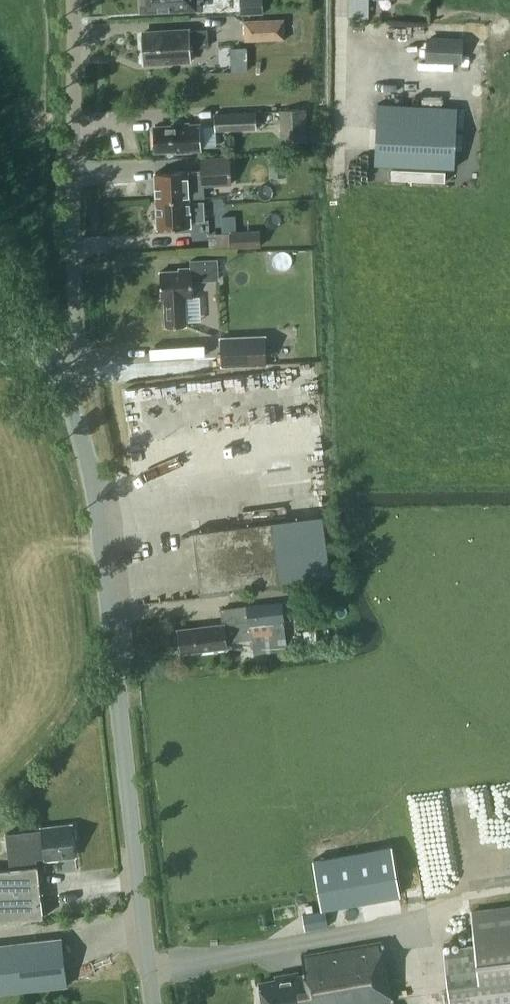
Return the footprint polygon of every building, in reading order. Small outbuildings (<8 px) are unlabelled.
[(170,9),(170,11),(181,11),(181,8),(186,8),(186,7),(202,6),(202,0),(143,0),(143,10),(170,9)] [(247,14),(263,13),(263,0),(247,0),(247,14)] [(287,18),(244,20),(245,40),(287,38),(287,18)] [(145,62),(191,59),(190,47),(208,46),(207,29),(189,30),(143,32),(145,62)] [(464,37),(427,35),(426,59),(463,61),(464,37)] [(306,107),(280,109),(282,141),(308,139),(306,107)] [(215,130),(257,127),(256,110),(214,112),(215,130)] [(454,167),(456,121),(378,117),(377,143),(376,163),(454,167)] [(200,148),(199,124),(188,125),(188,123),(173,124),(173,125),(155,126),(157,150),(176,149),(177,151),(189,150),(189,148),(200,148)] [(287,175),(286,155),(269,156),(270,176),(287,175)] [(230,158),(201,159),(202,170),(186,171),(155,172),(156,200),(189,198),(204,198),(203,186),(231,184),(230,158)] [(189,198),(156,200),(157,227),(190,226),(190,221),(204,220),(203,202),(189,203),(189,198)] [(231,248),(262,245),(260,228),(230,231),(231,248)] [(191,267),(179,268),(179,271),(160,271),(161,298),(164,298),(165,325),(185,325),(184,297),(192,297),(191,281),(218,280),(217,260),(190,261),(191,267)] [(221,366),(266,364),(265,336),(220,337),(221,366)] [(198,591),(280,581),(272,521),(190,532),(198,591)] [(224,622),(200,625),(200,628),(180,631),(183,649),(203,646),(204,649),(228,646),(227,637),(238,635),(239,639),(253,637),(274,634),(270,601),(248,604),(223,608),(224,622)] [(0,868),(0,920),(43,915),(37,864),(36,864),(35,857),(45,856),(45,857),(47,856),(48,859),(76,856),(72,821),(40,825),(40,828),(31,829),(31,833),(7,836),(10,867),(0,868)] [(401,870),(322,884),(326,910),(303,914),(305,929),(408,911),(401,870)] [(444,948),(451,1003),(509,1003),(509,906),(472,911),(476,944),(444,948)] [(0,943),(0,991),(67,984),(61,936),(0,943)] [(275,972),(276,975),(257,978),(262,1003),(395,1003),(383,939),(301,953),(304,969),(298,970),(297,969),(275,972)]
